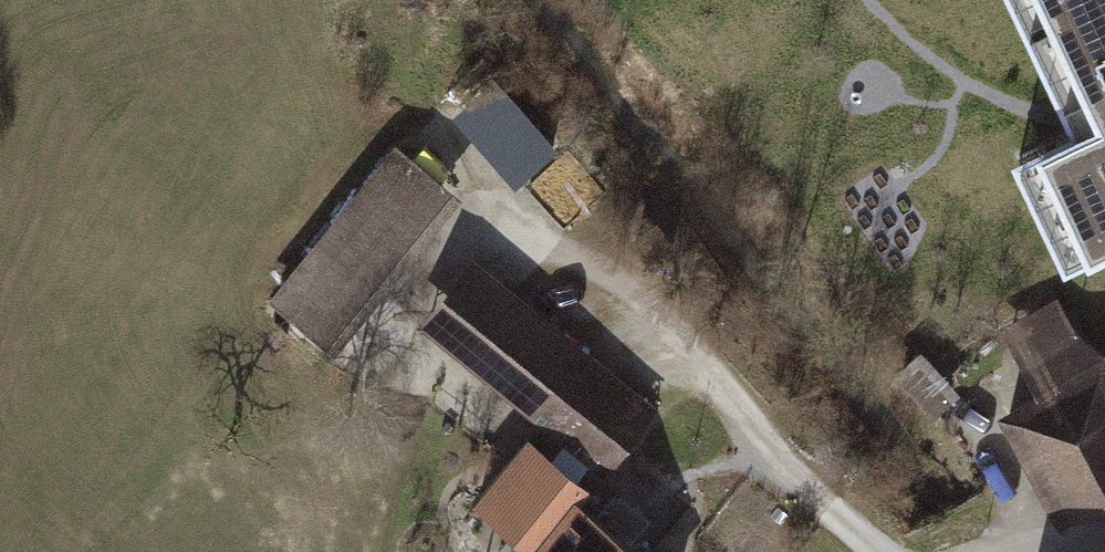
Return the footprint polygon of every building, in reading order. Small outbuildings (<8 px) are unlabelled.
[(1086,0),(1033,0),(1043,21),(1054,16),(1086,0)] [(1054,16),(1070,48),(1058,54),(1089,120),(1041,143),(1089,244),(1104,236),(1104,0),(1086,0),(1054,16)] [(496,69),(453,103),(508,172),(550,139),(496,69)] [(396,141),(273,301),(332,346),(456,187),(396,141)] [(656,402),(474,252),(419,318),(602,468),(656,402)] [(1024,361),(1042,394),(1009,412),(1061,507),(1104,483),(1104,360),(1075,332),(1024,361)] [(921,348),(895,372),(933,412),(959,388),(921,348)] [(471,497),(527,542),(573,486),(583,475),(527,429),(471,497)] [(573,486),(527,542),(519,551),(653,551),(573,486)]
